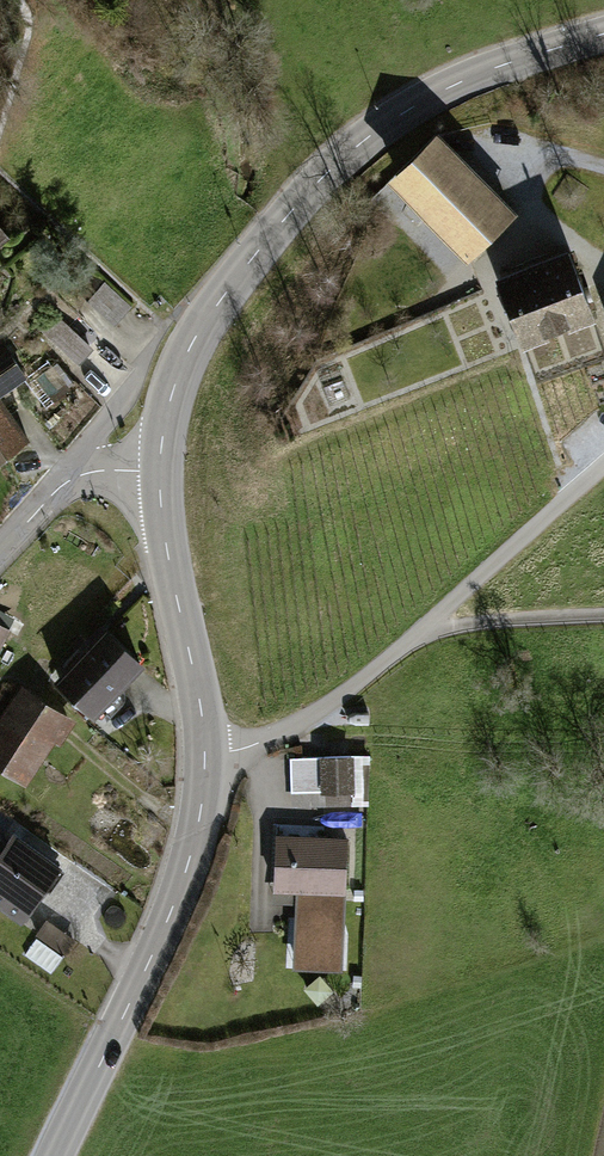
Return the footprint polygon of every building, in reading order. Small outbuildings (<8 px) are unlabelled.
[(434,128),(384,179),(463,258),(514,208),(434,128)] [(388,310),(432,264),(407,241),(363,287),(388,310)] [(566,243),(491,272),(517,337),(592,308),(566,243)] [(98,274),(81,292),(114,324),(132,306),(98,274)] [(52,309),(37,326),(78,363),(94,346),(52,309)] [(27,373),(4,343),(0,346),(0,393),(27,373)] [(29,435),(0,396),(0,456),(29,435)] [(143,658),(104,622),(53,676),(92,712),(143,658)] [(0,717),(0,765),(25,781),(68,712),(21,683),(0,717)] [(360,755),(286,756),(287,802),(361,800),(360,755)] [(0,841),(0,907),(21,922),(59,869),(7,832),(0,841)] [(347,836),(271,833),(268,898),(293,899),(291,963),(341,965),(347,836)] [(45,920),(34,935),(64,956),(75,940),(45,920)]
